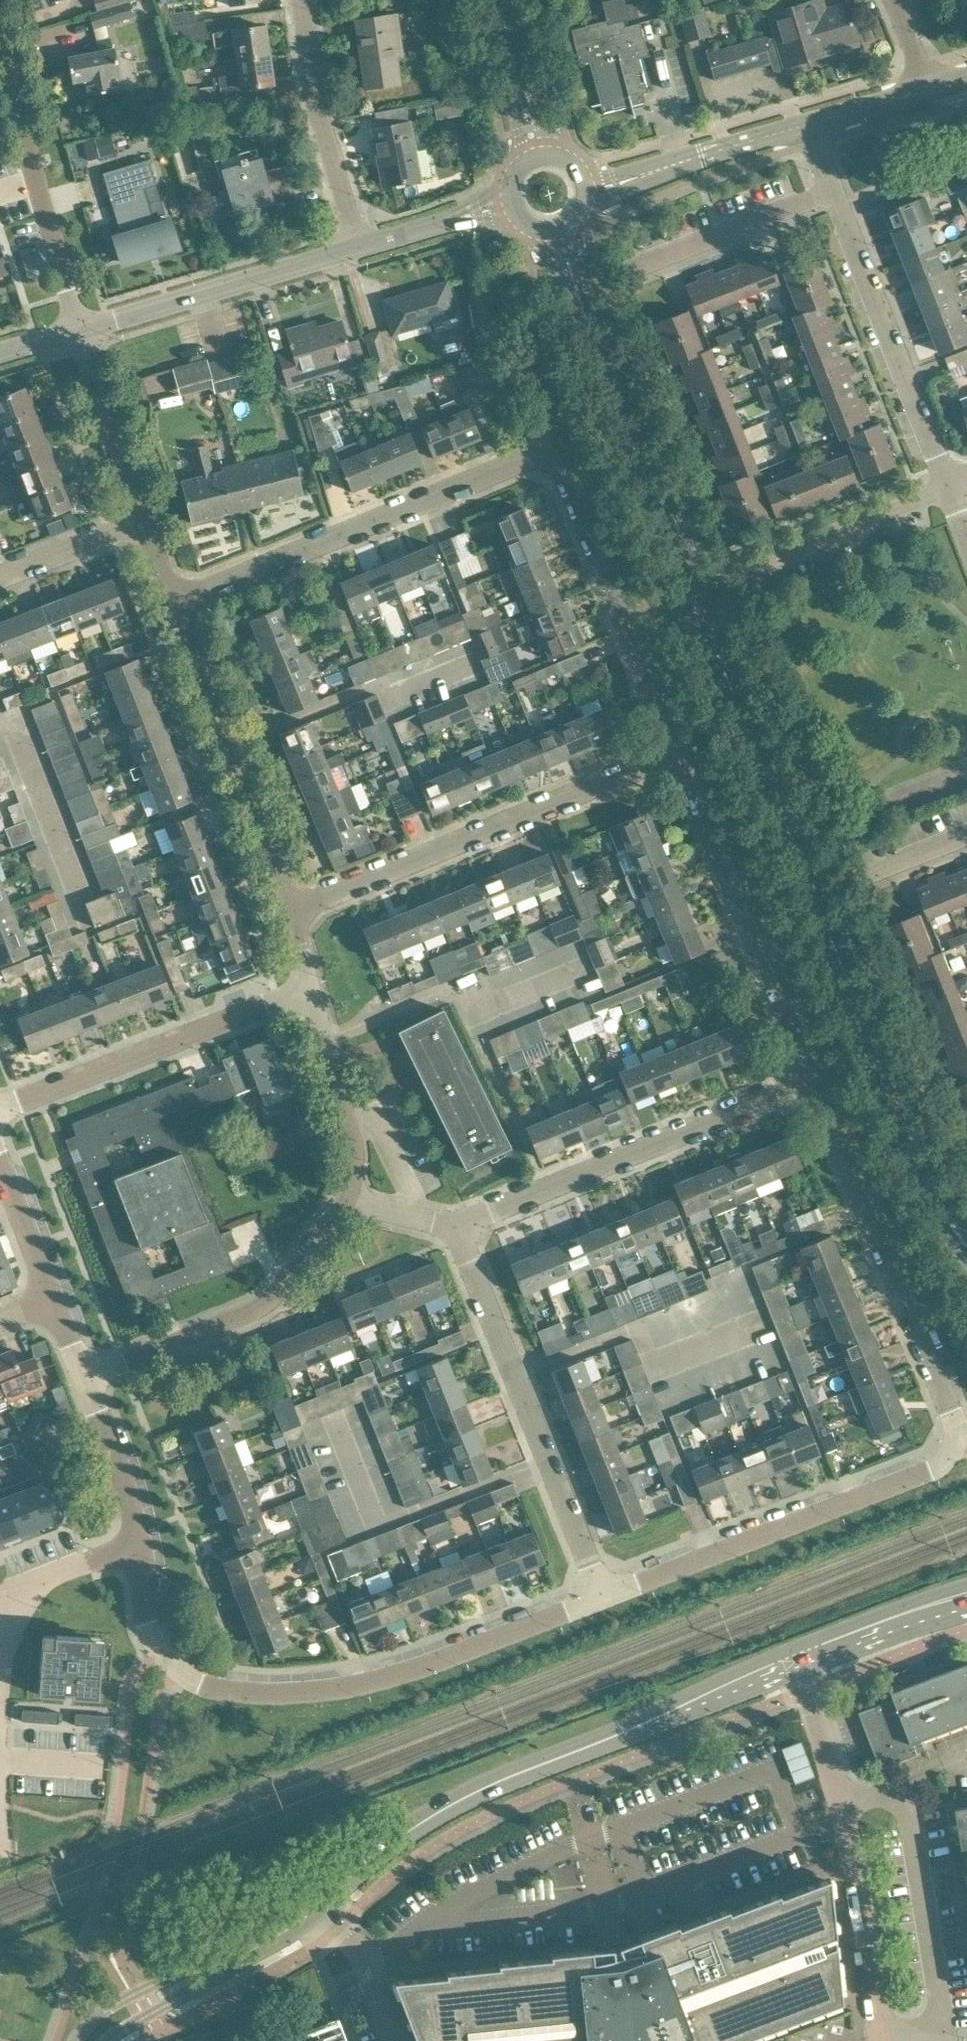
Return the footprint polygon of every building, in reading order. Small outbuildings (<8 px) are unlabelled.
[(128,2),(128,0),(94,0),(97,11),(128,2)] [(647,56),(649,56),(640,23),(625,27),(623,21),(638,17),(634,0),(610,0),(602,2),(606,20),(571,31),(580,65),(589,63),(602,114),(645,103),(643,93),(648,92),(639,58),(647,56)] [(775,32),(785,67),(788,66),(787,64),(806,59),(806,60),(818,57),(817,51),(827,48),(828,54),(857,45),(856,42),(846,6),(822,13),(818,0),(814,0),(770,13),(775,32)] [(128,2),(97,11),(89,13),(93,28),(132,17),(128,2)] [(163,2),(161,3),(164,14),(166,14),(169,13),(167,2),(163,2)] [(682,24),(686,41),(709,36),(703,9),(680,14),(682,24)] [(168,25),(173,24),(196,21),(194,10),(166,14),(168,25)] [(355,20),(357,36),(360,36),(365,74),(362,75),(365,89),(401,83),(393,31),(400,30),(398,14),(355,20)] [(173,24),(168,25),(173,43),(193,40),(192,35),(206,33),(205,21),(196,21),(173,24)] [(235,44),(237,58),(268,54),(265,26),(213,33),(215,47),(235,44)] [(770,63),(773,71),(787,74),(785,67),(775,32),(706,52),(714,80),(770,63)] [(67,57),(72,83),(84,80),(87,95),(119,89),(116,74),(119,74),(114,48),(112,49),(110,38),(96,41),(98,51),(67,57)] [(273,84),(268,54),(237,58),(239,74),(219,77),(221,91),(273,84)] [(188,90),(190,108),(216,105),(214,91),(199,93),(198,89),(188,90)] [(434,101),(439,120),(463,114),(459,95),(447,97),(434,101)] [(408,122),(372,129),(378,158),(381,158),(387,185),(419,179),(408,122)] [(263,171),(258,154),(241,159),(239,153),(220,159),(225,176),(220,178),(225,194),(197,202),(202,222),(248,208),(248,206),(258,203),(264,223),(300,212),(286,165),(263,171)] [(140,190),(156,185),(148,159),(122,167),(129,191),(110,197),(119,228),(115,229),(117,236),(113,237),(118,254),(122,252),(126,264),(149,257),(146,250),(156,247),(157,251),(161,251),(164,251),(172,250),(179,248),(171,220),(167,221),(165,214),(149,219),(147,215),(146,208),(143,201),(142,193),(140,190)] [(964,211),(966,209),(966,188),(956,192),(964,211)] [(887,213),(897,237),(927,225),(917,201),(887,213)] [(936,248),(927,225),(897,237),(906,260),(936,248)] [(38,251),(52,245),(45,230),(31,236),(38,251)] [(945,271),(936,248),(906,260),(915,283),(945,271)] [(753,253),(744,257),(758,291),(779,283),(767,253),(755,258),(753,253)] [(758,291),(744,257),(735,260),(737,265),(726,270),(737,299),(758,291)] [(782,273),(786,283),(792,280),(795,287),(789,289),(793,299),(799,297),(801,303),(795,306),(798,314),(799,314),(821,306),(831,302),(825,289),(823,290),(817,275),(820,274),(814,261),(782,273)] [(737,299),(726,270),(714,274),(712,269),(704,272),(717,307),(737,299)] [(945,271),(915,283),(924,306),(954,294),(945,271)] [(717,307),(704,272),(695,276),(697,281),(684,286),(696,315),(717,307)] [(445,284),(385,302),(394,332),(454,314),(445,284)] [(494,290),(483,293),(486,304),(497,301),(494,290)] [(963,317),(954,294),(924,306),(933,329),(963,317)] [(826,317),(821,306),(799,314),(798,314),(791,317),(799,337),(834,324),(831,315),(826,317)] [(691,339),(697,337),(693,327),(687,329),(684,323),(690,320),(687,311),(654,323),(660,337),(662,336),(668,351),(666,352),(671,365),(680,361),(702,352),(702,351),(699,343),(693,345),(691,339)] [(779,312),(768,317),(771,325),(783,321),(779,312)] [(771,325),(768,317),(756,322),(759,330),(771,325)] [(963,317),(933,329),(942,353),(966,343),(966,329),(963,317)] [(299,374),(352,359),(341,321),(305,332),(303,326),(286,331),(293,352),(279,356),(288,387),(302,383),(299,374)] [(837,332),(834,324),(799,337),(807,358),(837,346),(832,334),(837,332)] [(739,328),(727,333),(730,341),(742,337),(739,328)] [(730,341),(727,333),(716,337),(719,345),(730,341)] [(377,334),(365,338),(374,368),(386,365),(377,334)] [(758,341),(763,352),(771,349),(766,337),(758,341)] [(743,347),(747,358),(756,354),(751,343),(743,347)] [(841,358),(837,346),(807,358),(815,378),(850,365),(846,356),(841,358)] [(683,383),(717,369),(709,349),(702,351),(702,352),(680,361),(685,372),(680,374),(683,383)] [(776,361),(771,349),(763,352),(767,364),(776,361)] [(946,358),(950,369),(966,363),(966,349),(946,358)] [(760,367),(756,354),(747,358),(752,370),(760,367)] [(236,356),(208,363),(215,389),(243,381),(236,356)] [(208,363),(207,359),(174,368),(179,388),(196,383),(198,389),(212,385),(214,389),(215,389),(208,363)] [(462,396),(498,380),(491,362),(451,372),(462,396)] [(853,373),(850,365),(815,378),(823,399),(853,387),(848,375),(853,373)] [(725,390),(717,369),(683,383),(686,391),(691,389),(696,401),(725,390)] [(774,381),(779,392),(787,389),(782,378),(774,381)] [(359,396),(365,394),(378,390),(377,385),(370,387),(369,384),(357,387),(359,396)] [(759,387),(763,398),(772,395),(767,384),(759,387)] [(402,386),(390,389),(394,397),(400,412),(412,408),(402,386)] [(857,399),(853,387),(823,399),(831,419),(866,405),(862,397),(857,399)] [(33,412),(24,388),(0,398),(0,425),(33,412)] [(394,397),(390,389),(378,392),(378,390),(365,394),(369,404),(394,397)] [(792,401),(787,389),(779,392),(783,405),(792,401)] [(699,424),(733,410),(725,390),(696,401),(700,413),(695,415),(699,424)] [(369,404),(365,394),(359,396),(359,397),(348,400),(352,409),(369,404)] [(777,407),(772,395),(763,398),(768,411),(777,407)] [(457,412),(443,418),(456,448),(480,438),(465,400),(454,404),(457,412)] [(869,414),(866,405),(831,419),(839,439),(846,437),(846,436),(868,428),(868,427),(864,416),(869,414)] [(741,430),(733,410),(699,424),(702,432),(707,430),(712,442),(741,430)] [(315,440),(318,451),(336,443),(332,432),(327,434),(322,420),(331,417),(329,411),(318,414),(318,413),(308,416),(314,441),(315,440)] [(0,425),(0,440),(5,438),(9,448),(42,435),(33,412),(0,425)] [(456,448),(443,418),(420,427),(433,458),(456,448)] [(790,422),(795,433),(803,430),(798,419),(790,422)] [(878,423),(868,427),(868,428),(846,436),(846,437),(849,445),(855,443),(858,449),(852,451),(856,461),(862,459),(864,466),(858,468),(862,477),(894,465),(889,451),(886,452),(881,437),(883,436),(878,423)] [(775,428),(779,439),(788,436),(783,425),(775,428)] [(715,464),(749,451),(741,430),(712,442),(716,454),(711,456),(715,464)] [(808,442),(803,430),(795,433),(800,445),(808,442)] [(409,431),(384,442),(397,473),(422,463),(409,431)] [(51,459),(42,435),(9,448),(18,472),(51,459)] [(793,448),(788,436),(779,439),(784,451),(793,448)] [(375,482),(362,451),(363,450),(359,441),(335,451),(351,491),(375,482)] [(384,442),(363,450),(362,451),(375,482),(397,473),(384,442)] [(246,508),(236,463),(220,467),(221,472),(212,474),(205,445),(191,448),(198,477),(180,481),(191,522),(246,508)] [(293,449),(236,463),(246,508),(303,494),(293,449)] [(757,471),(749,451),(715,464),(718,473),(723,471),(727,482),(750,474),(757,471)] [(844,492),(858,487),(845,455),(836,458),(838,465),(832,467),(829,461),(819,465),(822,471),(815,473),(813,467),(795,474),(798,480),(791,483),(789,477),(779,481),(781,487),(775,489),(772,483),(763,487),(775,519),(789,514),(788,511),(803,505),(804,508),(829,498),(828,496),(844,490),(844,492)] [(51,459),(18,472),(7,476),(12,488),(23,484),(27,495),(60,482),(51,459)] [(754,501),(760,499),(756,489),(750,491),(748,485),(754,482),(750,474),(727,482),(718,486),(723,499),(725,498),(731,513),(729,514),(734,527),(766,515),(762,505),(756,508),(754,501)] [(69,507),(60,482),(27,495),(37,520),(69,507)] [(492,520),(502,544),(532,532),(522,508),(492,520)] [(70,513),(61,516),(66,528),(74,525),(70,513)] [(61,519),(46,525),(50,535),(64,529),(61,519)] [(461,557),(483,548),(473,525),(452,534),(461,557)] [(532,532),(502,544),(492,548),(496,557),(506,553),(512,567),(541,554),(532,532)] [(445,560),(448,566),(457,563),(460,561),(458,556),(450,537),(438,542),(445,560)] [(571,543),(572,560),(588,558),(586,542),(571,543)] [(433,544),(408,554),(420,584),(445,574),(433,544)] [(420,584),(408,554),(385,564),(398,594),(420,584)] [(551,578),(541,554),(512,567),(521,590),(551,578)] [(466,585),(457,563),(448,566),(458,589),(466,585)] [(398,594),(385,564),(362,573),(375,603),(398,594)] [(362,573),(339,583),(352,613),(356,622),(365,619),(369,620),(381,615),(375,603),(362,573)] [(561,601),(551,578),(521,590),(530,613),(531,613),(561,601)] [(111,580),(87,590),(99,619),(123,610),(111,580)] [(330,613),(334,612),(343,608),(333,585),(320,590),(330,613)] [(476,608),(466,585),(458,589),(467,612),(476,608)] [(279,586),(268,590),(272,601),(283,597),(279,586)] [(99,619),(87,590),(64,599),(76,628),(99,619)] [(76,628),(64,599),(41,608),(53,637),(76,628)] [(561,601),(531,613),(530,613),(524,616),(534,638),(570,624),(569,621),(574,618),(569,606),(567,607),(565,601),(561,602),(561,601)] [(249,620),(259,643),(289,631),(279,607),(249,620)] [(479,607),(476,608),(467,612),(461,614),(471,637),(489,630),(479,607)] [(53,637),(41,608),(18,617),(30,647),(53,637)] [(352,631),(343,608),(334,612),(343,635),(352,631)] [(471,638),(471,637),(461,614),(461,615),(463,618),(448,625),(439,628),(447,648),(471,638)] [(18,617),(0,623),(0,639),(6,656),(30,647),(18,617)] [(571,625),(570,624),(534,638),(529,640),(533,650),(544,645),(550,659),(579,647),(578,643),(584,641),(579,629),(576,630),(574,625),(575,625),(574,624),(571,625)] [(500,625),(489,630),(471,637),(471,638),(480,660),(502,651),(509,648),(500,625)] [(447,648),(439,628),(416,638),(424,657),(447,648)] [(298,654),(289,631),(259,643),(268,666),(298,654)] [(362,654),(352,631),(343,635),(353,658),(362,654)] [(424,657),(416,638),(393,648),(400,667),(424,657)] [(129,642),(111,649),(115,660),(134,653),(129,642)] [(400,667),(393,648),(369,657),(377,676),(400,667)] [(115,660),(111,649),(92,657),(97,667),(115,660)] [(310,649),(298,654),(268,666),(278,689),(308,676),(319,672),(310,649)] [(512,675),(502,651),(480,660),(490,684),(496,681),(512,675)] [(582,652),(558,662),(563,674),(587,664),(582,652)] [(82,660),(64,667),(69,678),(86,672),(82,660)] [(106,671),(116,695),(146,684),(136,660),(106,671)] [(563,674),(558,662),(535,672),(539,681),(541,687),(542,687),(539,680),(561,671),(563,674)] [(363,682),(355,663),(346,667),(354,686),(363,682)] [(69,678),(64,667),(46,674),(50,685),(69,678)] [(539,681),(535,672),(512,681),(516,690),(524,686),(527,693),(541,687),(539,681)] [(21,691),(20,691),(25,703),(43,696),(38,684),(31,673),(16,679),(21,691)] [(318,701),(308,676),(278,689),(288,713),(318,701)] [(504,700),(496,681),(490,684),(486,685),(494,704),(504,700)] [(155,707),(146,684),(116,695),(125,718),(155,707)] [(494,704),(486,685),(464,694),(471,714),(485,708),(489,720),(498,716),(493,704),(494,704)] [(25,703),(20,691),(3,698),(7,710),(25,703)] [(60,697),(67,714),(79,709),(72,692),(60,697)] [(363,728),(368,726),(385,719),(375,694),(353,704),(363,728)] [(464,694),(440,704),(449,725),(472,716),(471,714),(464,694)] [(30,710),(36,725),(61,716),(55,700),(30,710)] [(417,713),(425,733),(435,729),(436,731),(449,725),(440,704),(417,713)] [(164,731),(155,707),(125,718),(134,741),(164,731)] [(604,707),(581,717),(593,747),(616,737),(604,707)] [(86,728),(79,709),(67,714),(74,732),(86,728)] [(425,733),(417,713),(393,723),(401,743),(425,733)] [(558,727),(552,713),(542,717),(548,731),(534,736),(547,766),(570,757),(558,727)] [(66,729),(61,716),(36,725),(42,739),(66,729)] [(593,747),(581,717),(558,727),(570,757),(593,747)] [(385,719),(368,726),(363,728),(369,741),(374,739),(378,749),(386,745),(395,741),(385,719)] [(279,734),(289,758),(318,746),(308,722),(279,734)] [(71,741),(66,729),(42,739),(46,751),(71,741)] [(172,753),(164,731),(134,741),(142,764),(172,753)] [(547,766),(534,736),(512,746),(524,776),(547,766)] [(78,743),(85,760),(96,755),(90,738),(78,743)] [(51,763),(75,753),(71,741),(46,751),(51,763)] [(404,764),(395,741),(386,745),(396,768),(404,764)] [(489,755),(484,744),(461,753),(466,765),(478,795),(501,785),(489,755)] [(318,746),(289,758),(298,781),(328,769),(344,762),(340,752),(324,759),(318,746)] [(524,776),(512,746),(489,755),(501,785),(524,776)] [(80,766),(75,753),(51,763),(56,775),(80,766)] [(182,776),(172,753),(142,764),(129,769),(133,780),(146,775),(151,788),(182,776)] [(103,773),(96,755),(85,760),(92,778),(103,773)] [(2,757),(0,758),(0,794),(14,788),(2,757)] [(414,787),(404,764),(396,768),(405,791),(414,787)] [(478,795),(466,765),(443,774),(455,804),(478,795)] [(61,788),(85,778),(80,766),(56,775),(61,788)] [(337,791),(328,769),(298,781),(308,803),(337,791)] [(455,804),(443,774),(419,784),(431,814),(455,804)] [(191,799),(182,776),(151,788),(160,811),(191,799)] [(66,801),(90,792),(88,785),(85,778),(61,788),(66,801)] [(95,803),(97,809),(108,805),(99,781),(88,785),(90,792),(95,803)] [(337,791),(308,803),(317,826),(347,814),(347,815),(359,811),(349,786),(337,791)] [(424,811),(414,787),(405,791),(391,797),(400,820),(424,811)] [(71,813),(95,803),(90,792),(66,801),(71,813)] [(16,824),(26,820),(19,802),(9,806),(16,824)] [(100,816),(97,809),(95,803),(71,813),(75,825),(100,816)] [(120,835),(108,805),(97,809),(100,816),(105,829),(109,839),(120,835)] [(647,811),(617,824),(608,828),(618,852),(627,848),(657,835),(647,811)] [(166,826),(175,849),(206,838),(196,814),(166,826)] [(353,829),(347,815),(347,814),(317,826),(327,851),(340,845),(343,851),(372,840),(365,824),(353,829)] [(105,829),(100,816),(75,825),(81,838),(105,829)] [(34,839),(26,820),(16,824),(6,828),(13,847),(34,839)] [(109,839),(105,829),(81,838),(85,851),(110,841),(109,839)] [(666,858),(657,835),(627,848),(636,871),(666,858)] [(214,861),(206,838),(175,849),(184,873),(214,861)] [(115,853),(110,841),(85,851),(90,863),(115,853)] [(552,851),(563,874),(575,869),(564,845),(552,851)] [(26,851),(33,870),(44,866),(37,847),(26,851)] [(119,864),(121,871),(132,867),(125,849),(115,853),(119,864)] [(119,864),(115,853),(90,863),(94,874),(119,864)] [(547,853),(523,863),(535,893),(560,883),(547,853)] [(676,881),(666,858),(636,871),(625,876),(634,898),(646,893),(676,881)] [(223,884),(214,861),(184,873),(193,895),(223,884)] [(143,862),(132,867),(121,871),(123,876),(129,889),(139,885),(136,877),(147,872),(143,862)] [(535,893),(523,863),(500,872),(512,902),(535,893)] [(99,885),(123,876),(121,871),(119,864),(94,874),(99,885)] [(50,883),(44,866),(33,870),(40,887),(50,883)] [(582,866),(575,869),(563,874),(572,898),(581,894),(577,885),(588,880),(582,866)] [(959,873),(966,893),(966,869),(959,873)] [(512,902),(500,872),(477,882),(490,912),(512,902)] [(959,873),(947,877),(945,872),(937,876),(950,910),(966,903),(966,893),(959,873)] [(130,894),(129,889),(123,876),(99,885),(104,897),(114,893),(117,899),(130,894)] [(950,910),(937,876),(928,879),(930,884),(918,889),(929,918),(950,910)] [(685,904),(676,881),(646,893),(655,917),(685,904)] [(490,912),(477,882),(454,891),(467,921),(490,912)] [(0,884),(0,909),(8,906),(0,884)] [(232,907),(223,884),(193,895),(202,919),(232,907)] [(46,903),(51,916),(62,912),(53,890),(28,900),(32,909),(46,903)] [(582,895),(581,894),(572,898),(587,934),(600,928),(602,928),(596,915),(603,911),(594,890),(582,895)] [(139,895),(146,914),(157,909),(150,891),(139,895)] [(467,921),(454,891),(431,901),(444,931),(467,921)] [(124,917),(117,899),(114,893),(104,897),(85,904),(95,928),(124,917)] [(137,912),(130,894),(117,899),(124,917),(137,912)] [(444,931),(431,901),(409,910),(421,940),(444,931)] [(695,927),(685,904),(655,917),(665,940),(695,927)] [(8,906),(0,909),(0,936),(18,929),(8,906)] [(242,930),(232,907),(202,919),(211,942),(242,930)] [(164,927),(157,909),(146,914),(153,931),(164,927)] [(421,940),(409,910),(386,919),(398,949),(421,940)] [(71,937),(62,912),(51,916),(56,930),(45,935),(50,946),(67,938),(71,937)] [(924,942),(930,940),(926,930),(920,932),(917,926),(924,923),(920,914),(912,917),(888,926),(893,940),(896,939),(902,954),(899,955),(904,968),(914,964),(936,955),(936,954),(933,946),(927,948),(924,942)] [(549,925),(558,947),(582,937),(582,936),(573,915),(549,925)] [(398,949),(386,919),(362,929),(375,959),(398,949)] [(138,930),(134,920),(116,927),(120,938),(138,930)] [(535,957),(558,947),(549,925),(527,935),(528,938),(527,938),(535,957)] [(120,938),(116,927),(98,934),(102,945),(120,938)] [(704,951),(695,927),(665,940),(674,963),(704,951)] [(582,936),(582,937),(586,946),(609,936),(609,935),(604,938),(600,928),(587,934),(582,936)] [(18,929),(0,936),(0,964),(27,953),(18,929)] [(251,954),(242,930),(211,942),(221,966),(251,954)] [(85,932),(71,937),(67,938),(72,949),(89,943),(85,932)] [(618,959),(609,936),(586,946),(595,968),(614,961),(618,959)] [(964,944),(961,936),(949,940),(952,949),(964,944)] [(157,942),(164,959),(175,955),(175,954),(168,937),(157,942)] [(67,938),(50,946),(49,946),(53,956),(72,949),(67,938)] [(535,957),(527,938),(505,948),(512,966),(535,957)] [(485,964),(481,955),(475,941),(452,950),(462,974),(485,964)] [(512,966),(505,948),(482,957),(476,941),(475,941),(481,955),(485,964),(490,975),(512,966)] [(188,986),(178,962),(197,955),(193,947),(175,954),(175,955),(164,959),(176,990),(188,986)] [(462,974),(452,950),(430,960),(436,975),(435,975),(439,983),(462,974)] [(943,952),(936,954),(936,955),(914,964),(918,976),(913,978),(917,986),(951,972),(943,952)] [(41,955),(23,962),(28,973),(45,966),(41,955)] [(683,966),(687,975),(692,988),(716,978),(707,956),(683,966)] [(624,984),(614,961),(595,968),(605,992),(624,984)] [(23,962),(0,971),(4,982),(28,973),(23,962)] [(158,965),(135,974),(147,1004),(170,995),(158,965)] [(663,984),(687,975),(683,966),(660,976),(663,984)] [(959,992),(951,972),(917,986),(920,994),(925,992),(930,1004),(959,992)] [(147,1004),(135,974),(112,983),(124,1013),(147,1004)] [(416,993),(439,983),(435,975),(413,984),(416,993)] [(641,993),(663,984),(660,976),(637,985),(641,993)] [(416,993),(413,984),(412,984),(411,981),(387,991),(392,1003),(416,993)] [(124,1013),(112,983),(88,992),(100,1022),(124,1013)] [(618,1003),(641,993),(637,985),(614,994),(618,1003)] [(100,1022),(88,992),(65,1001),(77,1031),(100,1022)] [(959,992),(930,1004),(934,1016),(929,1018),(933,1026),(966,1013),(966,1011),(959,992)] [(616,1004),(618,1003),(614,994),(590,1004),(587,1005),(591,1014),(606,1008),(610,1020),(620,1016),(616,1004)] [(77,1031),(65,1001),(42,1010),(54,1040),(77,1031)] [(589,1015),(591,1014),(587,1005),(585,1006),(583,1001),(559,1010),(567,1029),(590,1019),(589,1015)] [(443,1009),(398,1031),(466,1169),(510,1147),(443,1009)] [(54,1040),(42,1010),(18,1019),(30,1049),(54,1040)] [(567,1029),(559,1010),(536,1020),(544,1039),(567,1029)] [(933,1026),(936,1035),(941,1033),(946,1045),(966,1037),(966,1013),(933,1026)] [(544,1039),(536,1020),(513,1030),(521,1048),(522,1048),(523,1051),(536,1046),(535,1042),(544,1039)] [(735,1025),(711,1034),(723,1064),(747,1055),(735,1025)] [(521,1048),(513,1030),(489,1039),(497,1058),(521,1048)] [(723,1064),(711,1034),(688,1044),(700,1074),(723,1064)] [(946,1045),(951,1057),(946,1059),(949,1067),(966,1060),(966,1037),(946,1045)] [(221,1059),(226,1070),(235,1094),(257,1086),(265,1106),(291,1096),(269,1040),(221,1059)] [(700,1074),(688,1044),(665,1053),(677,1083),(700,1074)] [(677,1083),(665,1053),(642,1062),(654,1092),(677,1083)] [(949,1067),(953,1075),(958,1074),(962,1085),(966,1083),(966,1060),(949,1067)] [(654,1092),(642,1062),(618,1072),(630,1102),(654,1092)] [(132,1296),(139,1312),(155,1306),(152,1300),(234,1269),(227,1252),(239,1247),(238,1246),(235,1247),(229,1232),(232,1231),(232,1229),(220,1233),(175,1118),(235,1094),(226,1070),(208,1077),(210,1083),(195,1089),(191,1077),(72,1124),(76,1135),(65,1139),(127,1298),(132,1296)] [(631,1119),(614,1078),(591,1087),(595,1099),(607,1129),(631,1119)] [(607,1129),(595,1099),(572,1108),(585,1138),(607,1129)] [(585,1138),(572,1108),(549,1117),(562,1147),(585,1138)] [(562,1147),(549,1117),(526,1127),(538,1157),(562,1147)] [(253,1146),(259,1161),(295,1147),(289,1132),(253,1146)] [(789,1137),(766,1146),(778,1176),(802,1167),(789,1137)] [(778,1176),(766,1146),(743,1156),(755,1186),(778,1176)] [(755,1186),(743,1156),(741,1156),(739,1152),(728,1157),(728,1159),(723,1161),(722,1159),(721,1160),(722,1164),(720,1165),(732,1196),(736,1205),(759,1195),(755,1186)] [(732,1196),(720,1165),(697,1175),(709,1205),(732,1196)] [(709,1205),(697,1175),(673,1184),(686,1215),(709,1205)] [(672,1198),(648,1207),(660,1238),(684,1228),(672,1198)] [(660,1238),(648,1207),(625,1217),(637,1247),(660,1238)] [(265,1208),(232,1220),(245,1257),(278,1246),(265,1208)] [(637,1247),(625,1217),(602,1226),(614,1257),(637,1247)] [(800,1227),(801,1231),(805,1239),(828,1229),(823,1218),(800,1227)] [(614,1257),(602,1226),(579,1236),(591,1266),(614,1257)] [(781,1249),(805,1239),(801,1231),(778,1240),(781,1249)] [(800,1247),(810,1271),(839,1258),(830,1235),(800,1247)] [(591,1266),(579,1236),(556,1245),(568,1275),(591,1266)] [(732,1259),(731,1260),(735,1268),(758,1258),(755,1250),(745,1254),(738,1236),(725,1241),(732,1259)] [(758,1258),(781,1249),(778,1240),(755,1250),(758,1258)] [(568,1275),(556,1245),(533,1254),(545,1285),(568,1275)] [(545,1285),(533,1254),(509,1264),(522,1294),(545,1285)] [(849,1282),(839,1258),(810,1271),(819,1294),(849,1282)] [(756,1277),(761,1290),(780,1283),(774,1269),(771,1259),(752,1267),(756,1277)] [(712,1278),(735,1268),(731,1260),(708,1269),(712,1278)] [(6,1261),(0,1264),(0,1290),(15,1284),(6,1261)] [(434,1262),(410,1271),(422,1301),(446,1292),(434,1262)] [(702,1270),(678,1280),(685,1298),(709,1289),(702,1270)] [(422,1301),(410,1271),(387,1281),(399,1311),(422,1301)] [(685,1298),(678,1280),(654,1289),(662,1308),(685,1298)] [(399,1311),(387,1281),(364,1290),(376,1320),(399,1311)] [(859,1305),(849,1282),(819,1294),(829,1317),(859,1305)] [(784,1293),(780,1283),(761,1290),(770,1314),(789,1306),(784,1293)] [(662,1308),(654,1289),(631,1299),(639,1317),(662,1308)] [(376,1320),(364,1290),(340,1299),(352,1330),(376,1320)] [(639,1317),(631,1299),(617,1305),(613,1294),(605,1297),(609,1308),(616,1327),(639,1317)] [(868,1327),(859,1305),(829,1317),(838,1340),(868,1327)] [(798,1329),(789,1306),(770,1314),(779,1337),(798,1329)] [(616,1327),(609,1308),(586,1318),(586,1317),(585,1317),(593,1336),(616,1327)] [(340,1316),(317,1326),(329,1356),(353,1347),(340,1316)] [(593,1336),(585,1317),(574,1322),(578,1332),(566,1337),(570,1346),(593,1336)] [(329,1356),(317,1326),(294,1335),(306,1365),(329,1356)] [(824,1346),(828,1357),(843,1351),(848,1363),(878,1351),(876,1348),(880,1346),(875,1335),(872,1336),(868,1327),(838,1340),(824,1346)] [(808,1352),(798,1329),(779,1337),(789,1359),(808,1352)] [(437,1339),(439,1343),(442,1351),(466,1342),(461,1330),(437,1339)] [(570,1346),(566,1337),(565,1334),(542,1343),(547,1355),(570,1346)] [(306,1365),(294,1335),(270,1345),(282,1375),(306,1365)] [(612,1347),(622,1371),(640,1363),(631,1339),(612,1347)] [(419,1360),(442,1351),(439,1343),(416,1352),(419,1360)] [(11,1349),(0,1353),(0,1381),(6,1396),(8,1402),(46,1387),(34,1356),(17,1363),(11,1349)] [(887,1373),(878,1351),(848,1363),(857,1386),(887,1373)] [(396,1370),(419,1360),(416,1352),(393,1361),(396,1370)] [(815,1371),(808,1352),(789,1359),(798,1383),(807,1380),(805,1375),(815,1371)] [(446,1356),(405,1373),(409,1384),(420,1380),(425,1392),(455,1380),(446,1356)] [(369,1357),(359,1362),(364,1375),(367,1373),(373,1371),(374,1370),(369,1357)] [(551,1371),(560,1394),(591,1383),(581,1359),(551,1371)] [(650,1386),(640,1363),(622,1371),(631,1394),(650,1386)] [(367,1373),(364,1375),(369,1387),(378,1384),(373,1371),(367,1373)] [(786,1371),(762,1380),(770,1399),(794,1389),(786,1371)] [(896,1397),(887,1373),(857,1386),(866,1409),(896,1397)] [(359,1391),(369,1387),(364,1375),(354,1378),(355,1381),(340,1387),(348,1406),(362,1400),(359,1391)] [(348,1406),(340,1387),(338,1380),(315,1389),(318,1396),(317,1396),(325,1415),(348,1406)] [(464,1403),(455,1380),(425,1392),(434,1415),(464,1403)] [(770,1399),(762,1380),(739,1389),(746,1408),(770,1399)] [(815,1403),(807,1380),(798,1383),(807,1406),(815,1403)] [(600,1406),(591,1383),(560,1394),(569,1418),(600,1406)] [(387,1407),(378,1384),(369,1387),(359,1391),(362,1400),(368,1414),(387,1407)] [(71,1403),(82,1400),(79,1385),(68,1388),(71,1403)] [(659,1409),(650,1386),(631,1394),(640,1417),(659,1409)] [(746,1408),(739,1389),(716,1398),(723,1417),(746,1408)] [(301,1424),(293,1406),(290,1396),(279,1400),(286,1419),(278,1422),(282,1431),(301,1424)] [(325,1415),(317,1396),(293,1406),(301,1424),(325,1415)] [(906,1420),(896,1397),(866,1409),(876,1432),(895,1424),(906,1420)] [(723,1417),(716,1398),(693,1407),(700,1425),(723,1417)] [(474,1426),(464,1403),(434,1415),(443,1438),(474,1426)] [(825,1426),(815,1403),(807,1406),(816,1429),(825,1426)] [(609,1429),(600,1406),(569,1418),(579,1441),(609,1429)] [(396,1430),(387,1407),(368,1414),(377,1438),(396,1430)] [(700,1425),(693,1407),(669,1417),(676,1435),(700,1425)] [(35,1409),(24,1434),(38,1440),(49,1416),(35,1409)] [(663,1419),(659,1409),(640,1417),(644,1426),(663,1419)] [(797,1428),(782,1433),(795,1464),(820,1454),(802,1409),(791,1414),(797,1428)] [(194,1430),(203,1455),(233,1443),(224,1419),(194,1430)] [(277,1424),(258,1431),(263,1445),(282,1437),(277,1424)] [(310,1447),(301,1424),(282,1431),(291,1455),(310,1447)] [(895,1424),(878,1432),(883,1443),(900,1436),(895,1424)] [(828,1425),(825,1426),(816,1429),(825,1452),(837,1448),(828,1425)] [(0,1430),(0,1436),(1,1438),(12,1434),(9,1426),(0,1430)] [(483,1449),(474,1426),(443,1438),(453,1462),(483,1449)] [(618,1452),(609,1429),(579,1441),(588,1464),(618,1452)] [(405,1453),(396,1430),(377,1438),(387,1461),(405,1453)] [(678,1455),(669,1432),(659,1436),(668,1459),(678,1455)] [(795,1464),(782,1433),(760,1442),(772,1473),(795,1464)] [(12,1442),(4,1445),(9,1456),(16,1453),(12,1442)] [(772,1473),(760,1442),(737,1451),(749,1482),(772,1473)] [(242,1466),(233,1443),(203,1455),(212,1478),(242,1466)] [(0,1446),(0,1456),(1,1459),(9,1456),(4,1445),(0,1446)] [(319,1470),(310,1447),(291,1455),(300,1478),(319,1470)] [(492,1473),(483,1449),(453,1462),(462,1485),(492,1473)] [(414,1450),(405,1453),(387,1461),(396,1484),(423,1473),(414,1450)] [(749,1482),(737,1451),(714,1460),(726,1491),(749,1482)] [(627,1475),(618,1452),(588,1464),(597,1487),(627,1475)] [(687,1478),(678,1455),(668,1459),(677,1482),(687,1478)] [(726,1491),(714,1460),(690,1469),(702,1500),(726,1491)] [(251,1489),(242,1466),(212,1478),(221,1501),(251,1489)] [(274,1495),(299,1487),(294,1470),(269,1478),(274,1495)] [(328,1494),(319,1470),(300,1478),(306,1494),(309,1501),(328,1494)] [(42,1473),(22,1481),(40,1525),(60,1518),(42,1473)] [(433,1497),(423,1473),(396,1484),(405,1508),(433,1497)] [(636,1498),(627,1475),(597,1487),(606,1509),(636,1498)] [(696,1502),(687,1478),(677,1482),(675,1482),(685,1506),(696,1502)] [(22,1481),(3,1488),(21,1533),(40,1525),(22,1481)] [(513,1483),(490,1492),(495,1504),(518,1495),(513,1483)] [(0,1489),(0,1536),(2,1540),(21,1533),(3,1488),(0,1489)] [(260,1512),(251,1489),(221,1501),(230,1524),(260,1512)] [(494,1504),(495,1504),(490,1492),(466,1501),(470,1509),(476,1525),(499,1516),(494,1504)] [(337,1517),(328,1494),(309,1501),(306,1494),(290,1500),(302,1530),(337,1517)] [(646,1522),(636,1498),(606,1509),(616,1534),(646,1522)] [(446,1518),(470,1509),(466,1501),(443,1510),(446,1518)] [(446,1518),(443,1510),(420,1519),(427,1537),(450,1528),(446,1518)] [(270,1536),(260,1512),(230,1524),(239,1548),(270,1536)] [(346,1540),(337,1517),(302,1530),(310,1555),(319,1551),(327,1548),(346,1540)] [(416,1541),(427,1537),(420,1519),(397,1527),(404,1546),(406,1545),(412,1563),(419,1561),(416,1552),(420,1551),(416,1541)] [(404,1546),(397,1527),(374,1536),(381,1555),(404,1546)] [(533,1531),(509,1540),(521,1570),(545,1561),(533,1531)] [(381,1555),(374,1536),(351,1545),(358,1564),(361,1571),(374,1566),(371,1558),(381,1555)] [(521,1570),(509,1540),(486,1549),(497,1579),(521,1570)] [(358,1564),(351,1545),(327,1554),(337,1580),(361,1571),(358,1564)] [(223,1561),(232,1585),(262,1573),(253,1549),(223,1561)] [(497,1579),(486,1549),(463,1558),(474,1588),(497,1579)] [(328,1574),(319,1551),(310,1555),(319,1578),(328,1574)] [(474,1588),(463,1558),(439,1567),(451,1597),(474,1588)] [(451,1597),(439,1567),(416,1576),(428,1606),(451,1597)] [(271,1596),(262,1573),(232,1585),(241,1608),(271,1596)] [(337,1598),(328,1574),(319,1578),(329,1601),(318,1605),(325,1602),(337,1598)] [(428,1606),(416,1576),(393,1585),(405,1615),(428,1606)] [(405,1615),(393,1585),(370,1594),(382,1624),(405,1615)] [(382,1624),(370,1594),(346,1603),(358,1633),(382,1624)] [(280,1619),(271,1596),(241,1608),(250,1631),(280,1619)] [(347,1621),(337,1598),(325,1602),(318,1605),(314,1607),(324,1630),(335,1625),(347,1621)] [(289,1643),(280,1619),(250,1631),(259,1655),(289,1643)] [(55,1635),(54,1647),(42,1647),(38,1694),(65,1696),(65,1692),(72,1693),(72,1696),(98,1698),(101,1651),(89,1650),(90,1638),(55,1635)] [(896,1698),(859,1712),(881,1769),(918,1755),(914,1744),(966,1724),(966,1663),(893,1692),(896,1698)] [(31,1722),(31,1710),(22,1709),(21,1721),(31,1722)] [(31,1722),(40,1722),(41,1711),(31,1710),(31,1722)] [(49,1723),(50,1711),(41,1711),(40,1722),(49,1723)] [(49,1723),(58,1724),(59,1712),(50,1711),(49,1723)] [(84,1714),(75,1713),(74,1725),(83,1725),(84,1714)] [(93,1726),(93,1714),(84,1714),(83,1725),(93,1726)] [(93,1714),(93,1726),(102,1727),(103,1715),(93,1714)] [(107,1715),(103,1715),(102,1727),(111,1727),(112,1716),(107,1715)] [(802,1742),(782,1749),(796,1786),(816,1779),(802,1742)] [(957,1808),(960,1823),(955,1824),(958,1842),(963,1841),(965,1857),(966,1856),(966,1806),(957,1808)] [(841,2002),(835,1945),(832,1946),(828,1936),(834,1933),(830,1892),(828,1881),(780,1899),(779,1895),(778,1895),(778,1896),(730,1914),(728,1910),(727,1911),(679,1930),(678,1926),(676,1926),(676,1927),(653,1936),(652,1932),(637,1937),(642,1948),(631,1951),(628,1941),(627,1941),(629,1951),(604,1957),(602,1947),(600,1947),(603,1958),(592,1960),(591,1948),(576,1950),(576,1954),(551,1956),(550,1956),(550,1960),(499,1965),(497,1965),(498,1969),(447,1974),(445,1974),(446,1978),(395,1983),(399,1994),(399,1995),(413,2033),(420,2033),(421,2040),(737,2040),(841,2002)]
